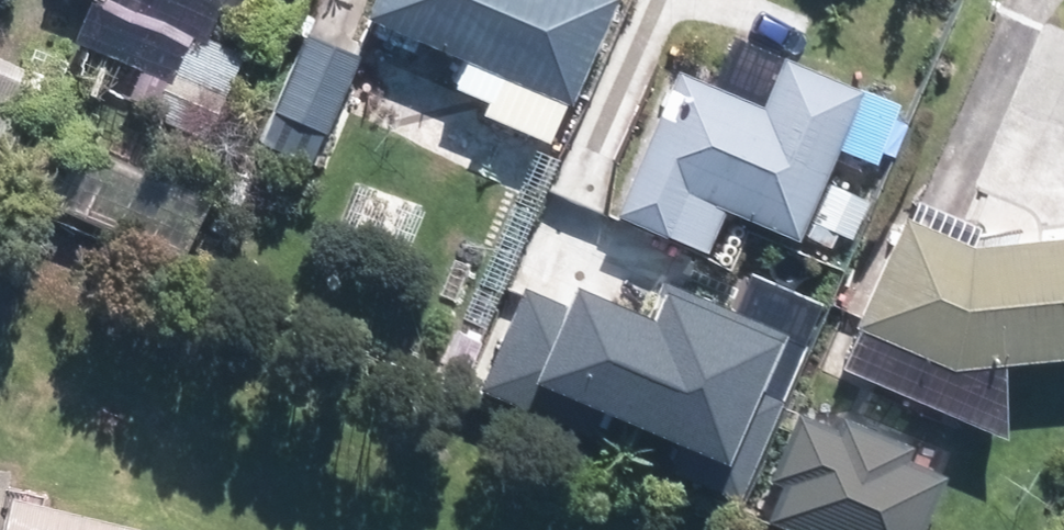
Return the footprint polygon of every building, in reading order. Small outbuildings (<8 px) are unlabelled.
[(251,14),(257,0),(219,0),(251,14)] [(365,13),(466,57),(455,82),(490,97),(484,109),(554,140),(616,0),(371,0),(365,13)] [(243,48),(187,27),(154,115),(211,136),(243,48)] [(316,164),(362,51),(307,29),(261,142),(316,164)] [(51,56),(18,41),(11,57),(0,52),(0,164),(51,56)] [(635,218),(617,257),(688,290),(728,205),(799,238),(867,93),(784,55),(762,103),(680,65),(613,208),(635,218)] [(104,155),(77,216),(184,264),(211,202),(104,155)] [(971,238),(902,207),(852,317),(862,322),(844,362),(1006,434),(1006,358),(1063,353),(1063,229),(971,238)] [(573,402),(631,271),(548,235),(490,366),(573,402)] [(790,393),(806,356),(765,340),(750,377),(790,393)] [(715,482),(752,395),(686,367),(649,454),(715,482)] [(16,508),(11,529),(105,529),(16,508)]
